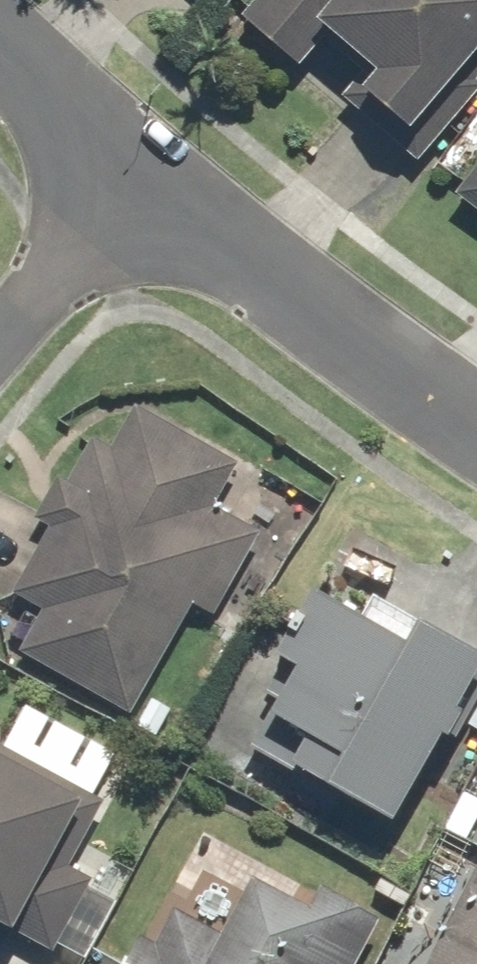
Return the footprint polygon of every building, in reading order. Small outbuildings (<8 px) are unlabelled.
[(235,14),(299,70),(322,43),(349,67),(331,88),(390,139),(476,39),(476,0),(248,0),(235,14)] [(456,188),(476,203),(476,158),(456,188)] [(237,466),(122,405),(105,397),(4,591),(35,607),(5,663),(126,726),(187,609),(209,621),(255,532),(214,511),(237,466)] [(303,588),(224,735),(386,822),(476,655),(364,595),(353,615),(303,588)] [(0,748),(0,936),(38,955),(114,806),(0,748)] [(472,859),(418,963),(476,963),(476,862),(472,859)] [(363,936),(370,920),(307,890),(299,906),(273,894),(226,871),(201,923),(165,906),(149,939),(130,930),(113,963),(349,963),(363,936)]
